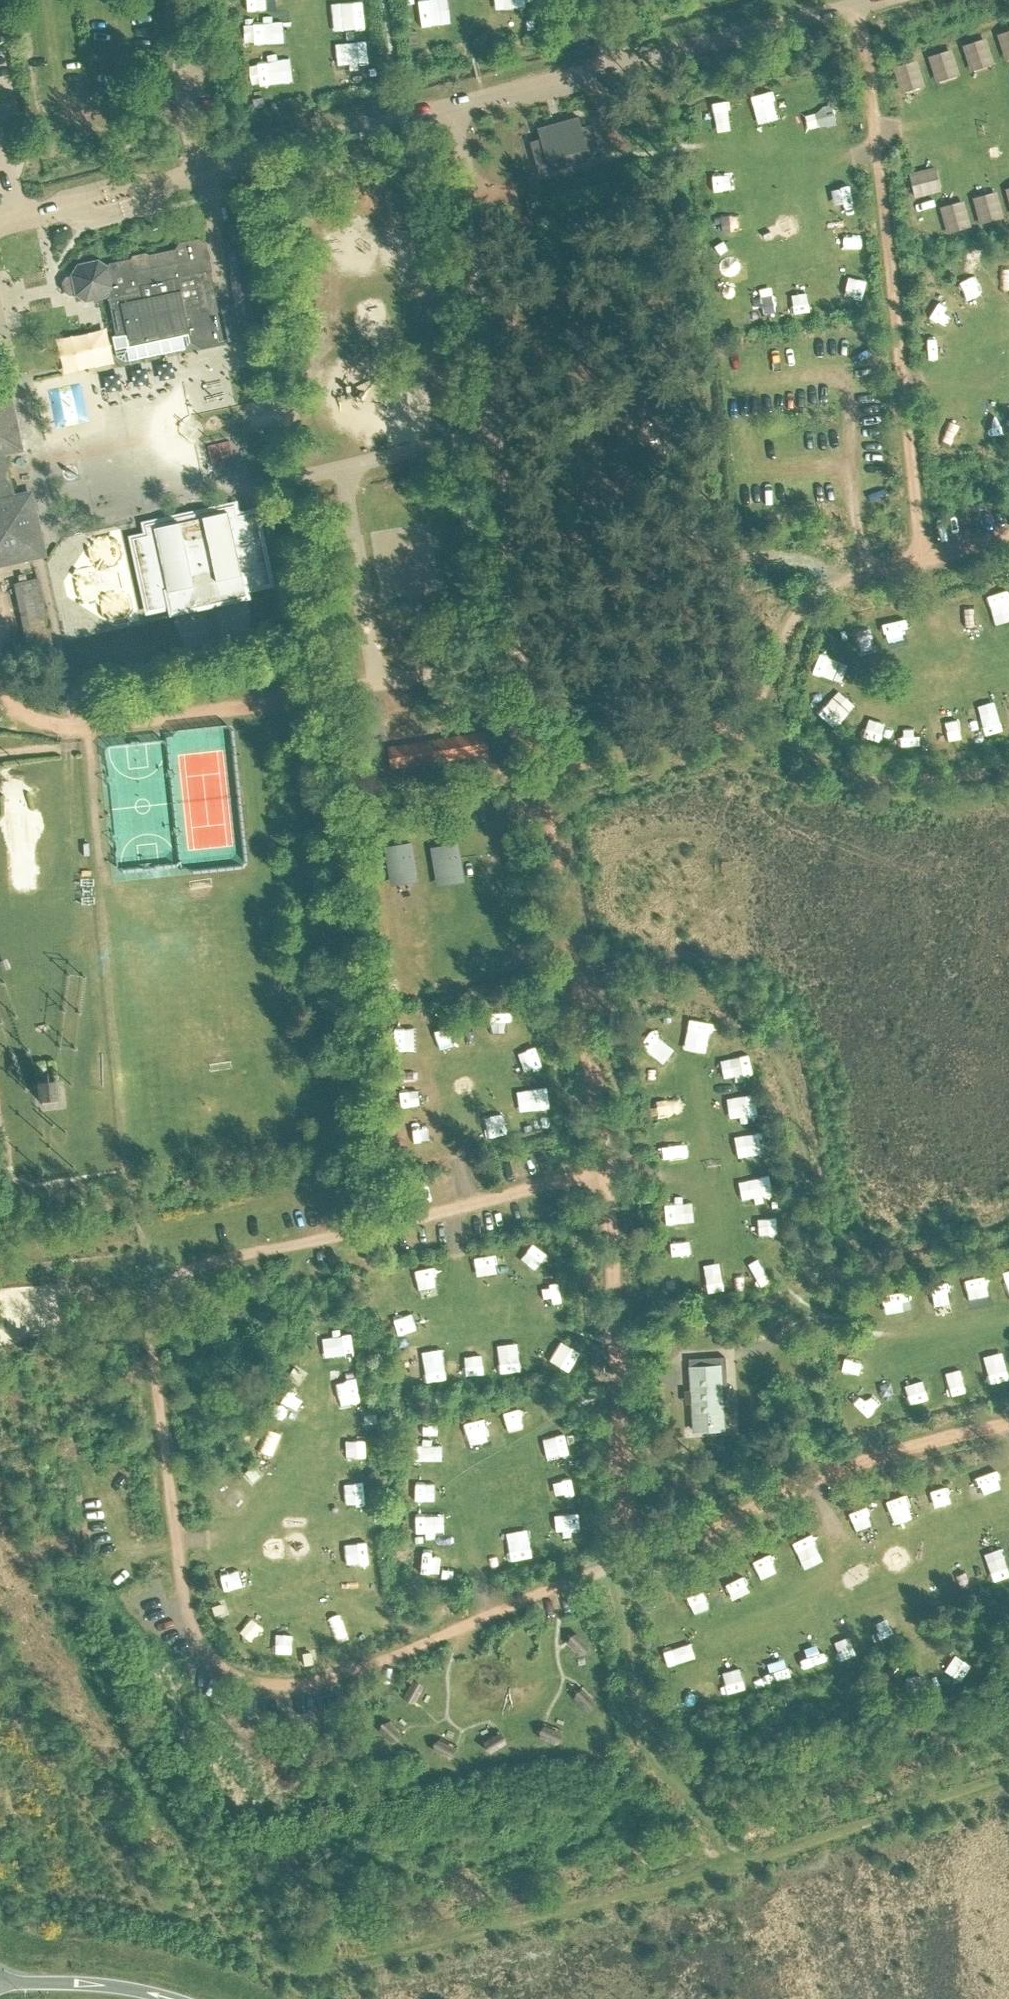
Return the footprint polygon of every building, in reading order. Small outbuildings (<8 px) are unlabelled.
[(211,9),(231,8),(231,0),(210,0),(211,9)] [(743,84),(733,97),(746,108),(757,95),(743,84)] [(262,98),(251,100),(253,108),(263,106),(262,98)] [(529,144),(539,177),(600,159),(590,126),(582,129),(579,118),(537,131),(540,141),(529,144)] [(549,219),(544,199),(525,203),(531,224),(549,219)] [(250,338),(230,239),(228,240),(223,241),(230,275),(228,276),(234,303),(219,306),(227,343),(245,339),(250,338)] [(66,278),(64,280),(64,291),(69,294),(76,294),(85,300),(105,296),(107,293),(117,336),(112,337),(116,356),(125,361),(148,357),(153,348),(162,354),(185,349),(190,341),(201,348),(223,343),(216,311),(217,311),(209,271),(210,271),(205,244),(199,240),(180,244),(176,250),(149,256),(146,254),(133,257),(131,260),(109,265),(107,268),(98,261),(78,266),(72,276),(66,278)] [(760,273),(738,277),(742,301),(765,296),(760,273)] [(123,382),(124,368),(108,367),(107,380),(123,382)] [(20,441),(10,395),(0,388),(0,565),(36,558),(43,547),(41,534),(33,530),(37,522),(33,500),(22,494),(14,495),(5,454),(13,452),(20,441)] [(220,602),(246,596),(245,589),(271,584),(255,511),(237,515),(234,505),(144,524),(147,535),(131,538),(147,611),(170,606),(171,613),(198,607),(196,599),(218,594),(220,602)] [(63,560),(74,558),(72,548),(83,545),(79,528),(57,533),(63,560)] [(12,584),(29,658),(55,653),(38,578),(12,584)] [(412,844),(383,849),(388,877),(417,872),(412,844)] [(458,844),(429,849),(434,879),(463,874),(458,844)] [(618,1102),(630,1101),(628,1082),(617,1083),(618,1102)] [(493,1278),(509,1251),(490,1239),(473,1266),(493,1278)] [(895,1311),(913,1306),(908,1287),(890,1292),(895,1311)] [(489,1364),(489,1332),(469,1333),(469,1364),(489,1364)] [(390,1371),(389,1350),(362,1351),(364,1373),(390,1371)] [(294,1365),(288,1373),(299,1381),(305,1373),(294,1365)] [(689,1370),(693,1429),(722,1427),(718,1369),(689,1370)] [(928,1370),(910,1373),(914,1395),(932,1392),(928,1370)] [(374,1413),(364,1414),(364,1424),(375,1423),(374,1413)] [(253,1466),(245,1473),(252,1481),(260,1473),(253,1466)] [(384,1510),(375,1511),(375,1520),(385,1520),(384,1510)] [(532,1517),(531,1537),(542,1538),(543,1518),(532,1517)] [(214,1615),(225,1611),(222,1603),(211,1607),(214,1615)] [(303,1665),(313,1664),(311,1652),(302,1653),(303,1665)]
